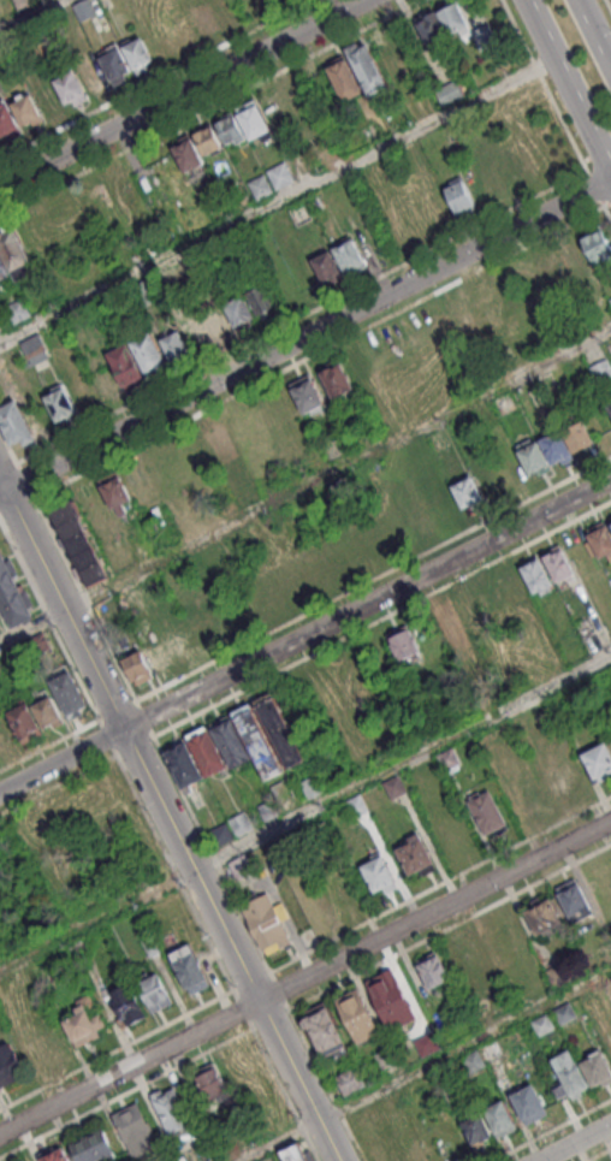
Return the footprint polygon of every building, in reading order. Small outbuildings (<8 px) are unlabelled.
[(71,4),(78,0),(89,0),(95,14),(79,22),(71,4)] [(457,0),(470,29),(451,37),(440,14),(450,11),(446,5),(457,0)] [(437,18),(450,43),(441,48),(441,51),(432,55),(416,23),(429,16),(432,20),(437,18)] [(490,26),(499,45),(484,53),(474,35),(490,26)] [(121,46),(142,36),(153,59),(144,63),(147,69),(136,73),(121,46)] [(97,57),(108,52),(106,47),(115,42),(131,71),(125,75),(127,78),(113,85),(97,57)] [(370,51),(391,93),(372,102),(349,54),(361,48),(364,54),(370,51)] [(95,58),(112,88),(100,94),(96,88),(88,93),(76,69),(95,58)] [(327,71),(344,105),(364,95),(348,61),(327,71)] [(71,67),(89,100),(76,107),(72,100),(65,103),(51,78),(71,67)] [(51,78),(65,103),(67,109),(54,115),(53,112),(46,115),(32,91),(42,87),(41,83),(51,78)] [(457,82),(465,99),(445,109),(435,93),(457,82)] [(16,100),(13,94),(26,88),(43,119),(35,124),(32,120),(22,126),(10,102),(16,100)] [(8,132),(12,138),(22,134),(2,97),(0,99),(0,137),(8,132)] [(235,113),(243,108),(241,105),(253,99),(273,136),(263,141),(260,135),(249,141),(235,113)] [(223,114),(231,111),(247,138),(237,143),(235,140),(226,144),(215,124),(225,119),(223,114)] [(209,120),(225,147),(213,154),(210,150),(203,154),(194,136),(204,129),(202,124),(209,120)] [(171,147),(186,177),(206,167),(189,134),(178,138),(180,142),(171,147)] [(268,172),(279,192),(297,183),(286,162),(268,172)] [(249,184),(259,202),(275,194),(266,176),(249,184)] [(443,188),(455,213),(461,211),(462,214),(476,208),(462,179),(459,180),(457,177),(449,180),(450,184),(443,188)] [(219,203),(224,213),(213,218),(209,208),(219,203)] [(2,230),(0,225),(12,219),(34,262),(25,267),(29,276),(17,282),(0,249),(0,231),(2,230)] [(604,227),(610,243),(610,256),(595,263),(582,238),(604,227)] [(332,248),(355,236),(368,262),(366,265),(367,268),(356,274),(355,272),(345,276),(332,248)] [(571,274),(590,264),(577,240),(558,251),(571,274)] [(310,260),(330,250),(340,273),(337,276),(338,278),(331,282),(330,279),(322,283),(310,260)] [(10,274),(0,256),(0,279),(10,274)] [(244,291),(265,280),(278,306),(274,308),(275,312),(263,319),(261,313),(256,315),(244,291)] [(223,304),(243,294),(254,316),(233,327),(223,304)] [(24,301),(34,320),(16,328),(7,309),(24,301)] [(201,314),(220,304),(232,330),(212,339),(201,314)] [(159,339),(177,330),(190,356),(172,365),(159,339)] [(130,342),(150,331),(167,366),(147,375),(130,342)] [(18,342),(37,332),(48,355),(23,368),(20,362),(26,359),(18,342)] [(106,353),(125,343),(143,375),(135,380),(135,384),(127,389),(123,386),(106,353)] [(606,356),(610,366),(610,375),(598,381),(589,365),(606,356)] [(318,372),(328,367),(326,363),(337,359),(339,365),(342,363),(355,387),(332,399),(318,372)] [(289,384),(306,375),(308,380),(313,378),(326,403),(322,404),(324,408),(312,414),(309,410),(304,413),(289,384)] [(45,397),(53,392),(49,387),(59,383),(61,387),(64,386),(76,411),(73,413),(76,417),(67,421),(66,417),(55,422),(45,397)] [(10,445),(0,427),(0,404),(17,396),(38,438),(25,445),(23,439),(10,445)] [(603,404),(610,400),(610,422),(603,404)] [(563,431),(583,420),(594,442),(592,443),(594,448),(587,451),(586,448),(575,454),(563,431)] [(539,439),(560,428),(573,454),(568,456),(569,458),(562,462),(560,461),(551,466),(539,439)] [(514,446),(529,439),(532,444),(536,442),(548,467),(546,467),(547,469),(536,475),(536,473),(528,476),(514,446)] [(97,485),(101,484),(99,476),(113,469),(117,476),(120,474),(131,498),(123,503),(127,511),(118,515),(114,507),(109,509),(97,485)] [(452,486),(471,476),(484,498),(463,508),(452,486)] [(49,508),(88,586),(109,575),(71,497),(49,508)] [(607,523),(610,531),(610,562),(607,555),(599,559),(586,534),(594,529),(592,526),(601,522),(603,526),(607,523)] [(12,632),(0,607),(0,544),(37,618),(12,632)] [(542,556),(550,552),(548,550),(554,546),(556,549),(560,546),(575,571),(571,573),(574,576),(566,581),(564,576),(556,581),(542,556)] [(521,567),(528,563),(526,561),(534,556),(535,559),(538,558),(551,585),(550,586),(551,590),(541,596),(539,592),(534,594),(521,567)] [(388,638),(399,633),(397,628),(405,624),(420,652),(401,662),(388,638)] [(121,659),(141,650),(153,671),(150,673),(153,677),(137,685),(135,680),(132,681),(121,659)] [(48,681),(70,669),(89,705),(67,717),(48,681)] [(28,698),(47,688),(64,722),(45,731),(28,698)] [(253,700),(271,692),(304,758),(286,768),(253,700)] [(41,734),(25,701),(6,710),(22,742),(41,734)] [(231,712),(250,703),(284,769),(266,778),(231,712)] [(209,728),(231,717),(251,758),(230,769),(209,728)] [(1,757),(0,755),(0,721),(5,718),(20,746),(1,757)] [(185,735),(204,725),(226,766),(207,777),(185,735)] [(164,752),(172,748),(170,742),(183,736),(203,778),(182,788),(164,752)] [(607,742),(610,750),(610,773),(595,781),(582,756),(607,742)] [(438,754),(455,746),(462,763),(445,770),(438,754)] [(298,781),(315,774),(324,790),(307,798),(298,781)] [(382,781),(397,774),(405,793),(391,799),(382,781)] [(269,786),(283,778),(290,794),(277,800),(269,786)] [(465,800),(468,799),(467,796),(477,790),(480,794),(491,788),(511,828),(498,834),(496,829),(484,835),(465,800)] [(344,800),(361,792),(369,808),(352,817),(344,800)] [(251,808),(268,801),(275,817),(260,824),(251,808)] [(227,818),(243,811),(251,829),(236,836),(227,818)] [(208,829),(223,822),(231,837),(216,846),(208,829)] [(395,848),(408,842),(405,839),(419,831),(437,867),(423,875),(421,867),(408,873),(395,848)] [(360,865),(369,860),(367,855),(378,849),(397,887),(386,893),(384,887),(374,892),(360,865)] [(558,892),(580,881),(593,907),(571,918),(558,892)] [(239,904),(267,890),(274,905),(283,901),(290,917),(284,919),(293,941),(263,954),(239,904)] [(524,911),(552,898),(563,920),(535,934),(524,911)] [(170,953),(191,942),(213,983),(191,994),(170,953)] [(416,962),(439,952),(452,977),(428,988),(416,962)] [(364,982),(396,966),(420,1015),(388,1030),(364,982)] [(138,983),(159,972),(173,1001),(154,1012),(138,983)] [(130,1021),(127,1017),(121,1019),(113,1001),(115,1000),(112,993),(126,985),(130,994),(132,993),(144,1014),(130,1021)] [(334,1000),(360,987),(381,1031),(356,1043),(334,1000)] [(77,1047),(101,1035),(99,1029),(106,1025),(100,1012),(90,1017),(88,1011),(95,1007),(89,994),(76,1000),(79,1006),(75,1008),(77,1013),(64,1020),(77,1047)] [(552,1008),(575,999),(582,1014),(560,1025),(552,1008)] [(302,1017),(330,1003),(349,1042),(321,1055),(302,1017)] [(530,1020),(548,1012),(556,1027),(538,1037),(530,1020)] [(595,1030),(610,1021),(610,1058),(595,1030)] [(433,1032),(441,1048),(423,1058),(415,1041),(433,1032)] [(25,1073),(0,1086),(0,1046),(10,1041),(25,1073)] [(392,1044),(401,1061),(384,1070),(375,1054),(392,1044)] [(551,1059),(570,1049),(589,1088),(570,1097),(551,1059)] [(601,1050),(610,1070),(610,1076),(592,1086),(580,1061),(601,1050)] [(192,1072),(207,1101),(227,1091),(213,1062),(192,1072)] [(355,1067),(364,1085),(343,1096),(334,1077),(355,1067)] [(511,1094),(533,1083),(547,1112),(526,1123),(511,1094)] [(147,1094),(170,1136),(180,1130),(183,1135),(194,1129),(173,1089),(164,1094),(160,1086),(147,1094)] [(111,1114),(135,1157),(160,1144),(136,1100),(111,1114)] [(505,1100),(518,1126),(498,1136),(485,1109),(505,1100)] [(471,1145),(458,1120),(480,1109),(492,1135),(471,1145)] [(79,1160),(96,1160),(101,1159),(103,1160),(108,1160),(117,1157),(101,1126),(70,1142),(79,1160)] [(298,1141),(308,1160),(284,1160),(279,1150),(298,1141)] [(41,1160),(70,1160),(61,1144),(38,1155),(41,1160)]
